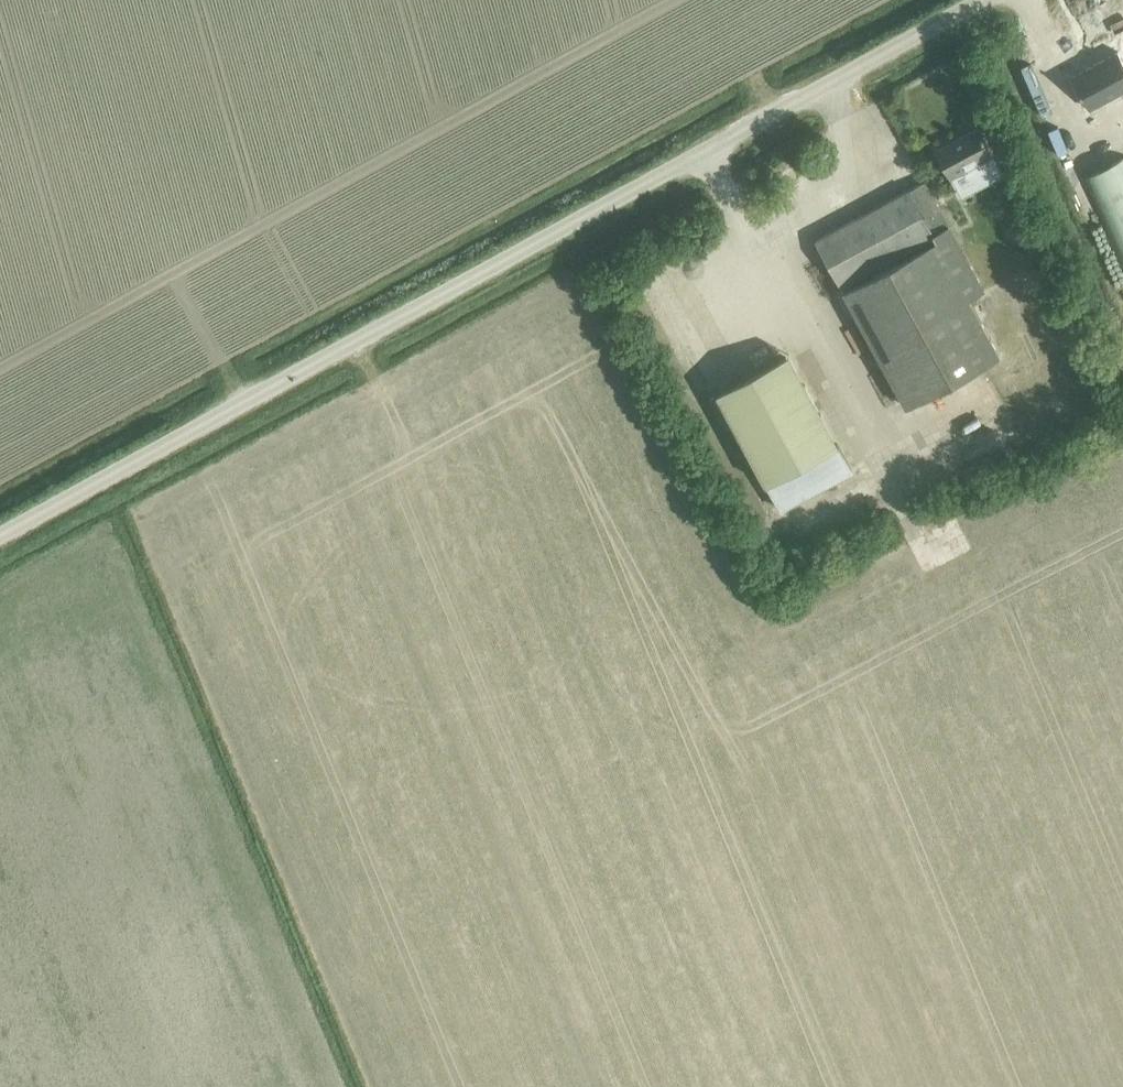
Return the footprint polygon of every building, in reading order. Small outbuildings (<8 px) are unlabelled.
[(1065,79),(1081,112),(1122,90),(1122,78),(1112,55),(1065,79)] [(936,149),(950,176),(991,154),(977,127),(936,149)] [(1083,178),(1121,256),(1122,255),(1122,158),(1083,178)] [(972,302),(987,293),(928,182),(817,241),(842,289),(882,267),(884,271),(844,292),(908,411),(1003,360),(972,302)] [(781,508),(847,473),(788,361),(711,402),(726,431),(736,425),(781,508)] [(967,436),(939,451),(946,465),(975,450),(967,436)]
